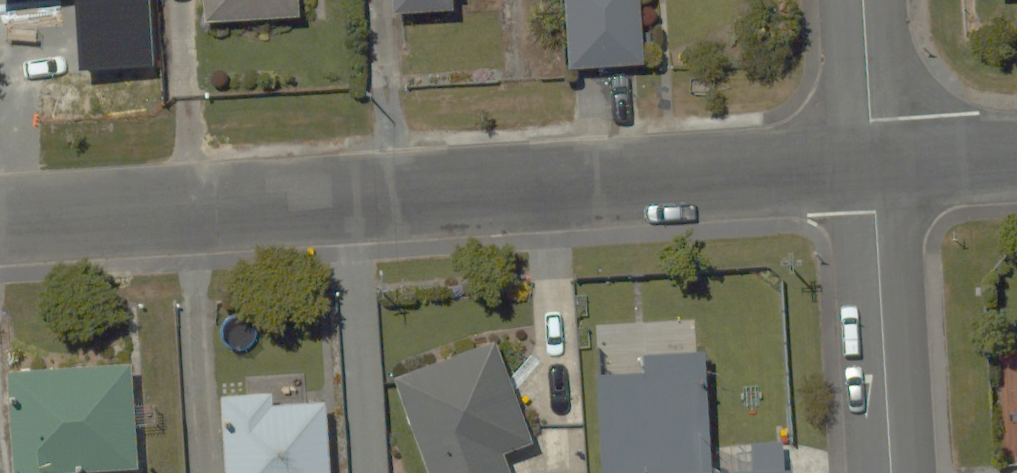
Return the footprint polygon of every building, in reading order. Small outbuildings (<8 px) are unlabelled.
[(205,20),(308,14),(308,0),(204,0),(205,20)] [(393,11),(446,7),(446,0),(392,0),(393,11)] [(569,68),(647,63),(643,0),(565,0),(569,68)] [(994,326),(1000,422),(959,424),(962,472),(1016,472),(1016,324),(994,326)] [(389,374),(425,472),(511,472),(500,444),(527,434),(491,336),(389,374)] [(4,367),(7,472),(59,472),(59,467),(134,465),(132,364),(4,367)] [(596,369),(601,472),(637,472),(652,472),(789,472),(789,457),(707,459),(703,364),(596,369)] [(326,374),(246,377),(247,389),(224,390),(226,472),(329,472),(326,374)]
